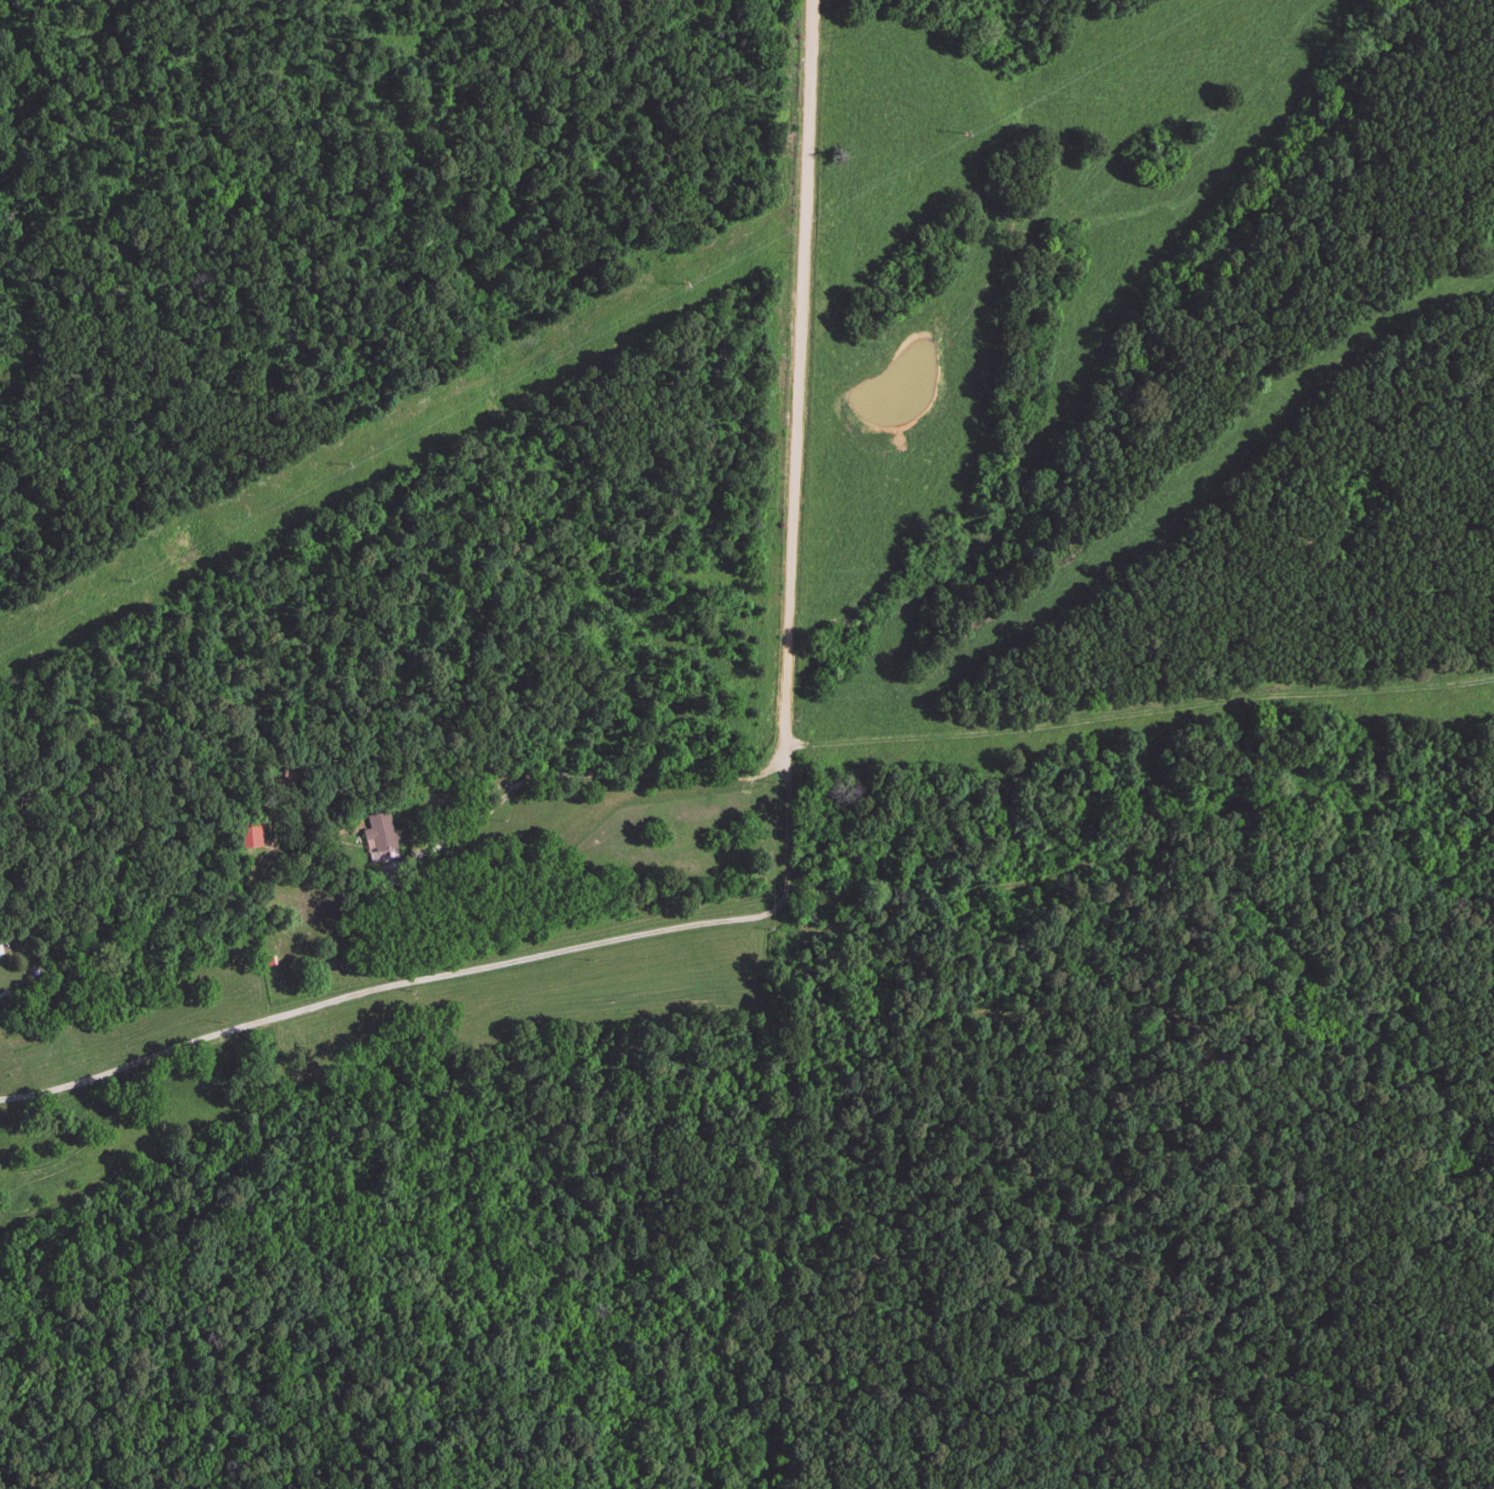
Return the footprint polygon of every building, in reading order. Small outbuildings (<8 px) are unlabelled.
[(370,864),(398,857),(387,812),(366,817),(369,830),(362,831),(370,864)] [(238,822),(238,849),(259,849),(259,822),(238,822)]
